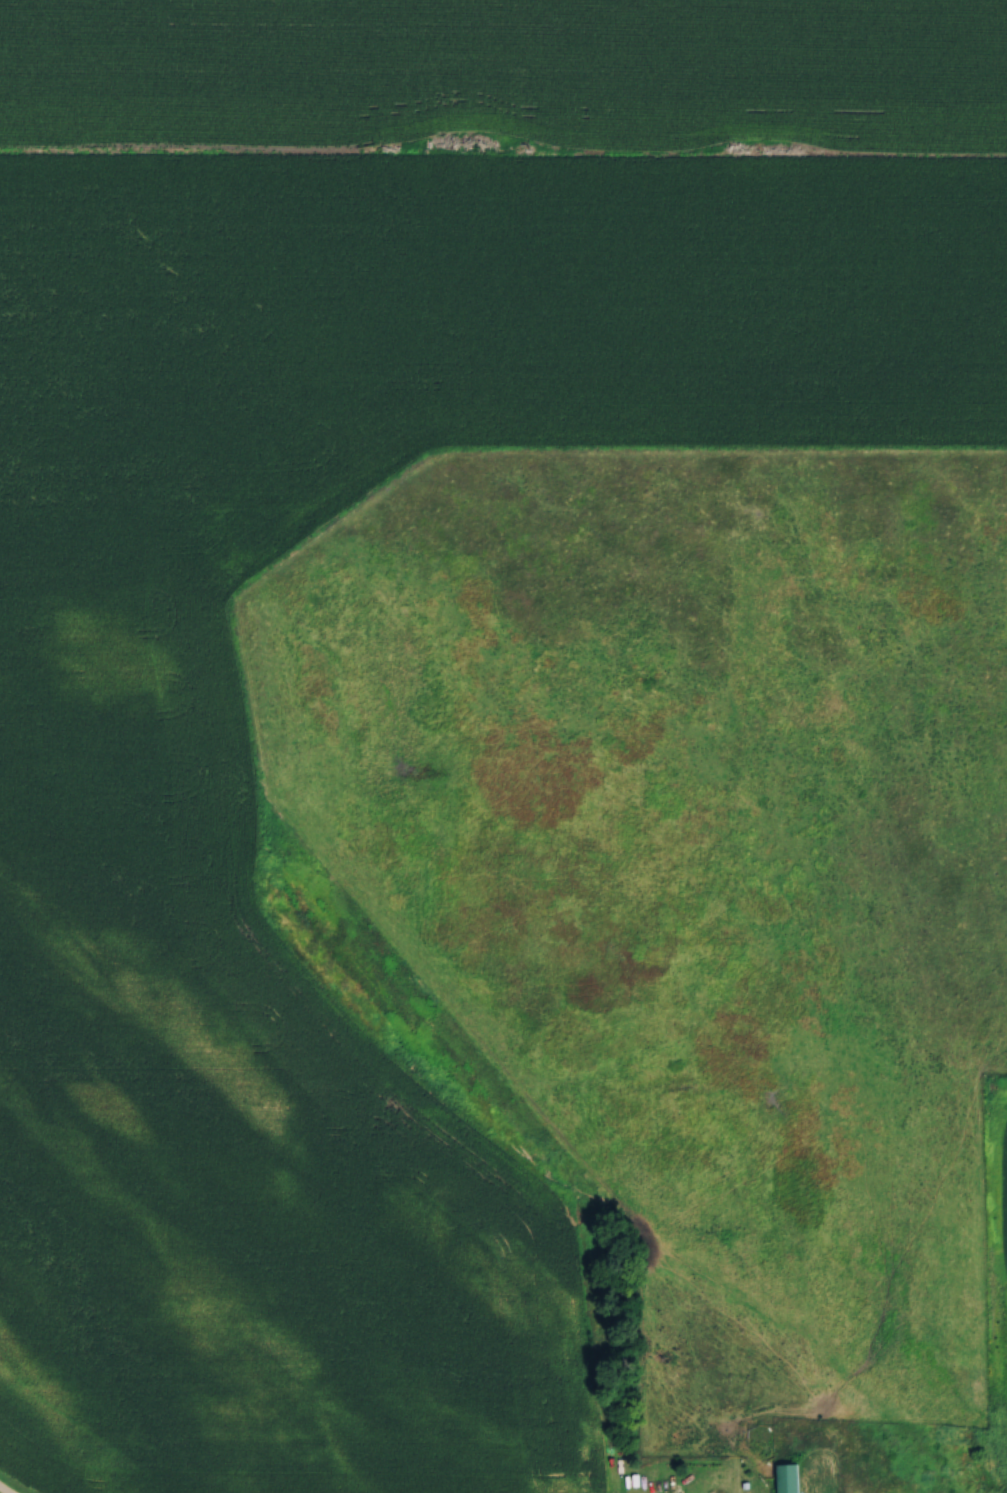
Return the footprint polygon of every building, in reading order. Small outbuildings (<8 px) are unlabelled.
[(804,1462),(780,1462),(780,1492),(804,1492),(804,1462)]
